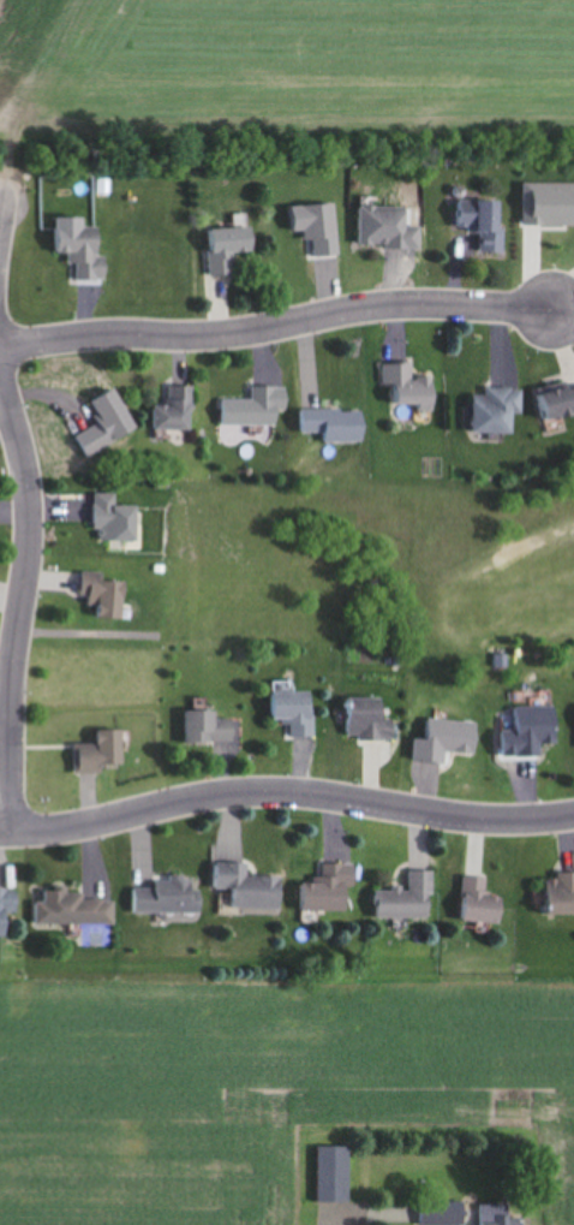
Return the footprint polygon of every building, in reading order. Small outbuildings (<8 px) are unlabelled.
[(505,201),(457,201),(457,231),(481,231),(481,254),(505,254),(505,201)] [(423,227),(410,227),(410,207),(362,207),(362,248),(423,249),(423,227)] [(102,229),(74,228),(74,219),(58,219),(58,255),(76,255),(76,281),(107,281),(108,257),(102,257),(102,229)] [(210,230),(211,276),(235,276),(234,253),(257,253),(257,229),(210,230)] [(436,408),(436,378),(413,378),(413,364),(384,365),(384,387),(399,387),(400,408),(436,408)] [(195,431),(194,387),(169,387),(169,407),(154,407),(154,432),(195,431)] [(541,422),(573,414),(573,387),(535,396),(541,422)] [(223,426),(284,426),(284,388),(253,388),(253,400),(223,400),(223,426)] [(522,390),(486,390),(486,396),(474,396),(474,433),(515,433),(515,415),(522,415),(522,390)] [(301,435),(326,435),(326,443),(366,443),(366,410),(301,410),(301,435)] [(117,495),(96,495),(96,543),(141,543),(141,509),(117,509),(117,495)] [(128,621),(128,583),(106,583),(106,575),(83,575),(83,607),(101,608),(101,621),(128,621)] [(317,694),(275,694),(275,722),(294,722),(294,739),(317,738),(317,694)] [(399,719),(389,719),(389,700),(351,700),(351,740),(399,740),(399,719)] [(517,708),(518,759),(543,758),(543,745),(560,745),(559,707),(517,708)] [(237,744),(238,720),(221,720),(221,712),(190,711),(189,744),(237,744)] [(127,771),(126,731),(99,732),(99,745),(74,745),(74,772),(127,771)] [(286,879),(251,878),(251,865),(217,865),(217,891),(235,891),(234,910),(285,911),(286,879)] [(324,865),(324,881),(304,881),(304,913),(355,913),(355,865),(324,865)] [(435,872),(412,872),(412,890),(378,890),(378,920),(436,919),(435,872)] [(552,875),(553,917),(573,917),(573,874),(552,875)] [(507,894),(490,893),(490,878),(465,877),(463,922),(506,924),(507,894)] [(202,880),(157,881),(157,890),(134,890),(134,916),(202,915),(202,880)] [(10,938),(10,915),(18,915),(19,891),(0,891),(0,938),(10,938)] [(116,927),(117,902),(86,902),(86,893),(45,893),(44,903),(38,903),(38,926),(116,927)] [(318,1203),(351,1203),(351,1147),(318,1147),(318,1203)] [(466,1203),(420,1203),(420,1224),(466,1224),(466,1203)] [(526,1220),(511,1220),(511,1206),(482,1205),(482,1224),(526,1224),(526,1220)]
